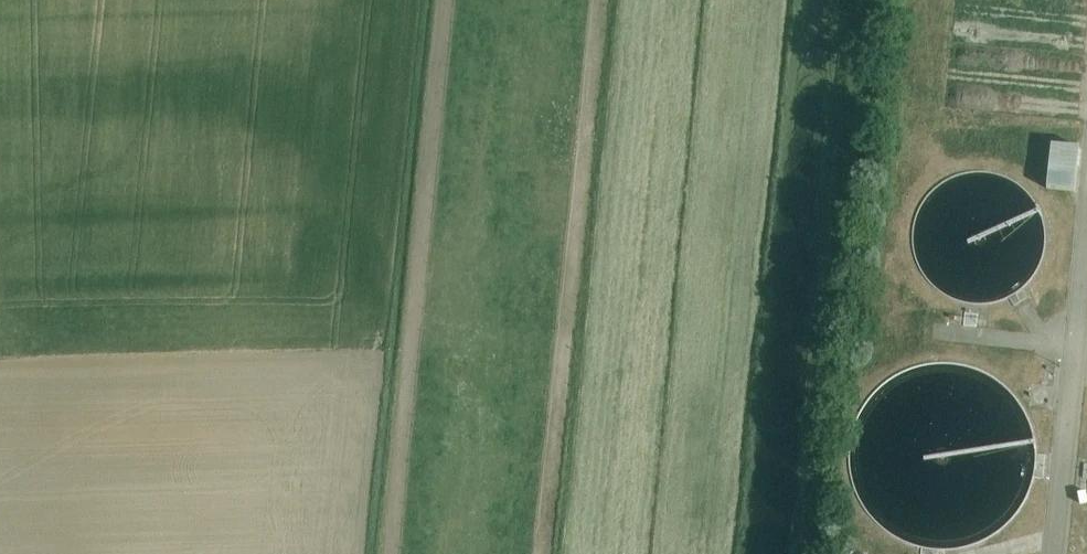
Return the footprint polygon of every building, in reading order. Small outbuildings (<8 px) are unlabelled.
[(1051,145),(1047,189),(1069,192),(1075,192),(1079,148),(1074,147),(1051,145)] [(1077,494),(1080,505),(1086,503),(1086,499),(1085,492),(1077,494)]
